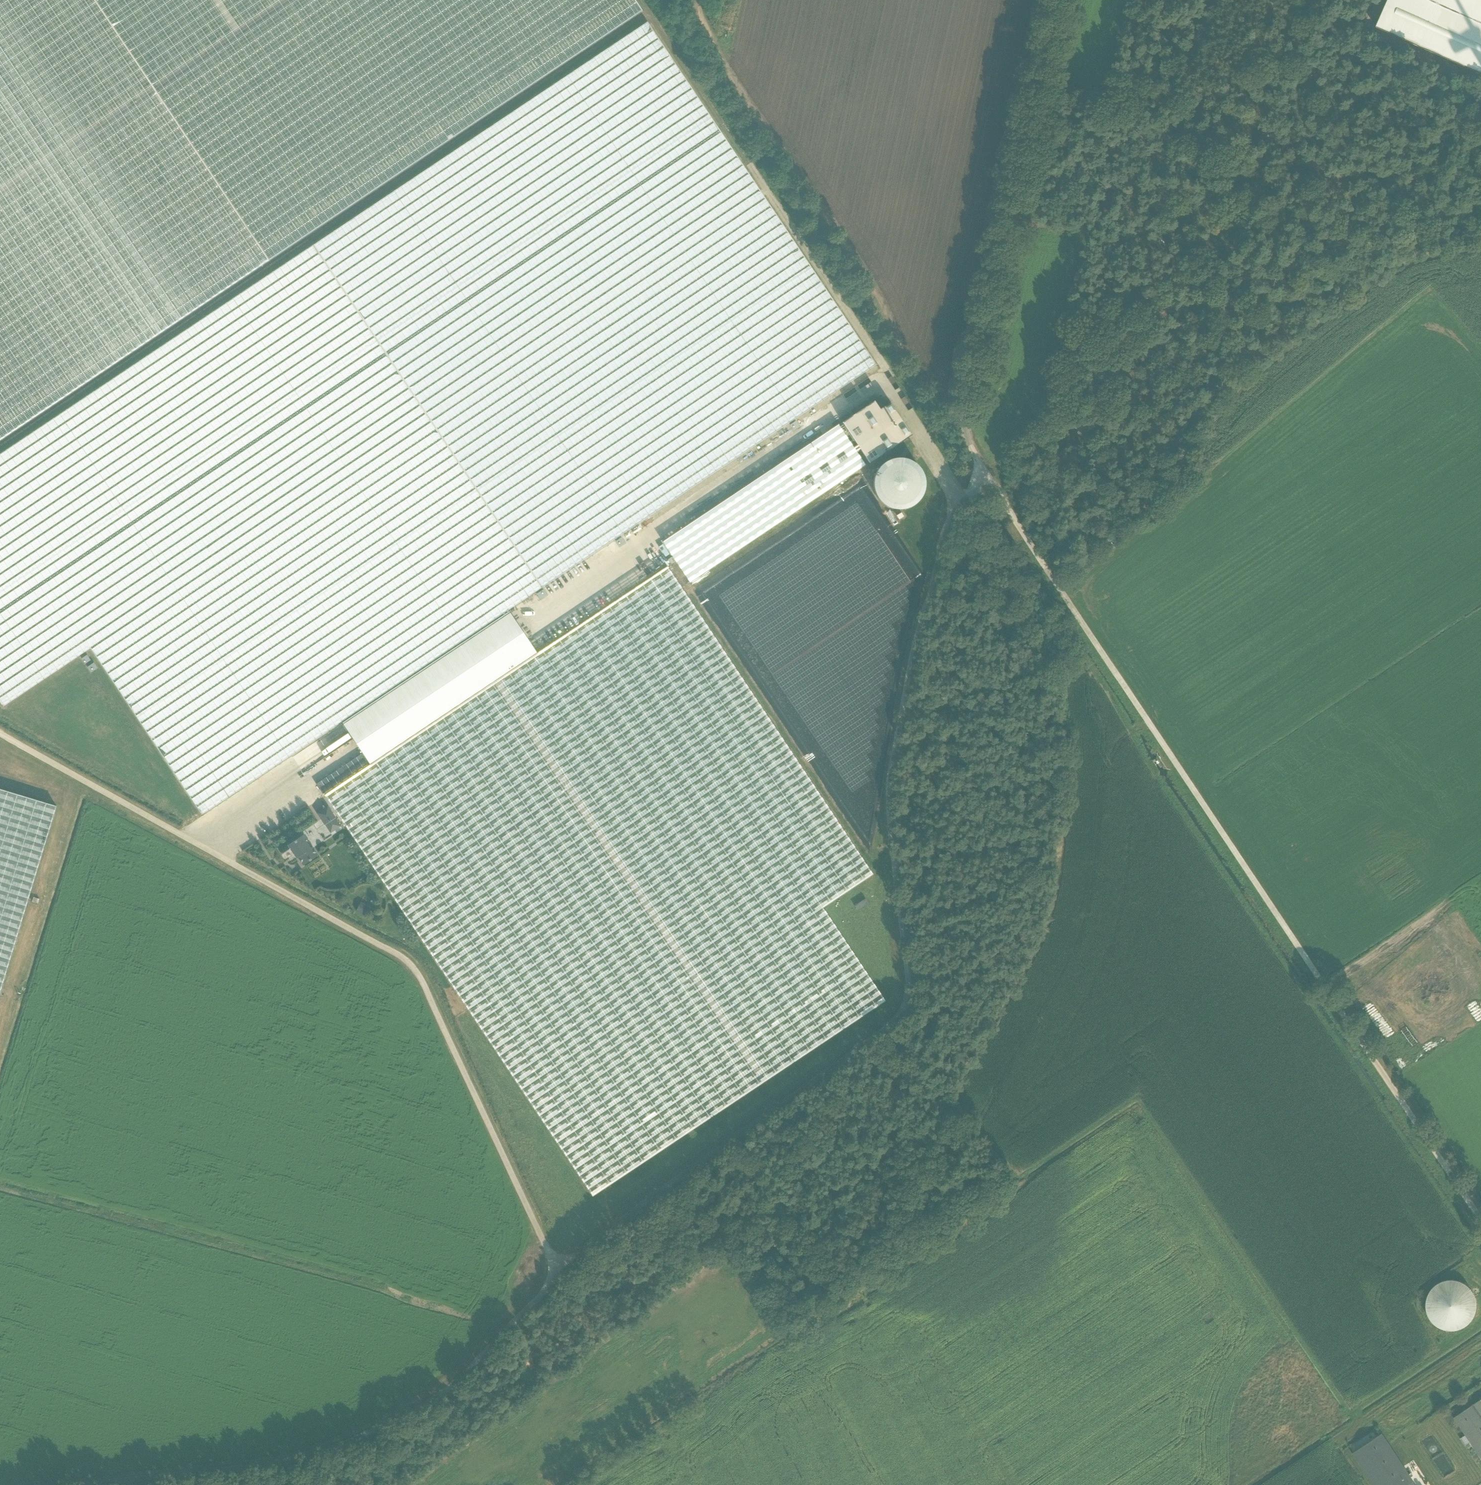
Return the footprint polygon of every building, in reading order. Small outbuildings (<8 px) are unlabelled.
[(630,0),(0,0),(0,442),(644,20),(630,0)] [(683,3),(681,0),(660,0),(668,12),(683,3)] [(1381,30),(1480,72),(1480,0),(1394,0),(1381,30)] [(873,362),(644,20),(0,447),(0,702),(84,647),(196,816),(339,721),(367,764),(319,796),(584,1197),(884,1000),(822,907),(869,876),(664,566),(532,652),(502,606),(873,362)] [(888,434),(869,433),(867,456),(895,458),(895,444),(897,444),(897,436),(891,436),(892,429),(888,429),(888,434)] [(846,430),(665,540),(690,582),(871,472),(846,430)] [(880,470),(878,490),(887,511),(909,513),(929,504),(931,484),(922,463),(900,461),(880,470)] [(60,802),(0,784),(0,1003),(60,802)] [(299,865),(314,855),(300,833),(275,849),(281,859),(289,854),(292,860),(295,858),(299,865)] [(869,900),(858,906),(861,912),(872,905),(869,900)] [(365,903),(360,911),(370,917),(375,908),(365,903)] [(1455,1419),(1465,1434),(1459,1439),(1465,1447),(1471,1443),(1480,1457),(1480,1401),(1455,1419)] [(1378,1430),(1351,1447),(1376,1484),(1414,1484),(1378,1430)]
